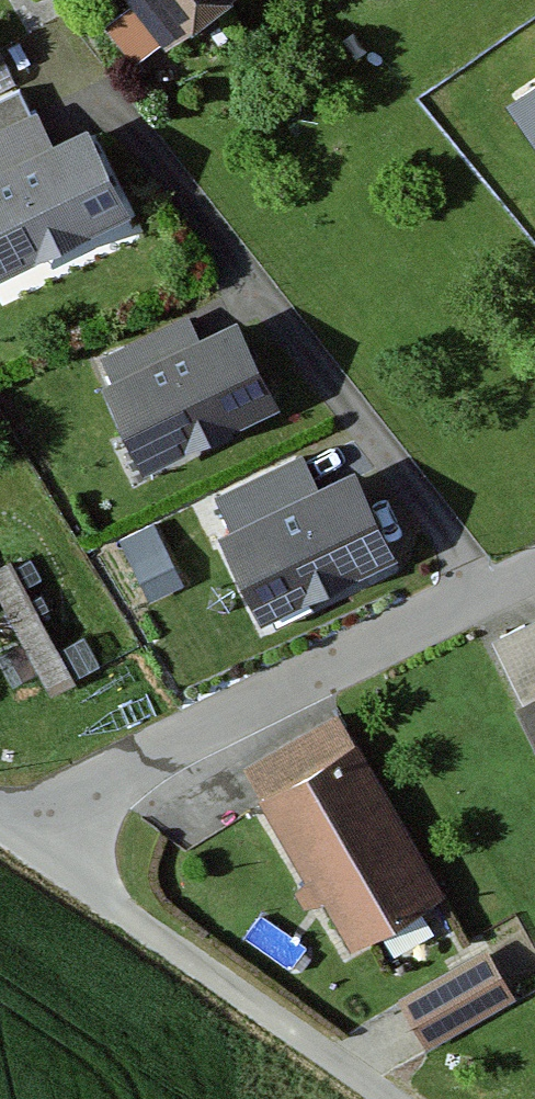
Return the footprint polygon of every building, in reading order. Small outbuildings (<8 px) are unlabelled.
[(153,42),(204,0),(118,0),(153,42)] [(518,96),(534,121),(534,85),(518,96)] [(133,218),(94,133),(51,152),(36,120),(0,136),(0,278),(133,218)] [(108,393),(145,469),(271,409),(234,331),(197,349),(185,324),(107,361),(119,388),(108,393)] [(352,481),(224,541),(262,623),(390,563),(352,481)] [(155,524),(118,542),(148,605),(185,587),(155,524)] [(495,695),(534,776),(534,675),(495,695)] [(349,741),(251,798),(340,949),(437,892),(349,741)] [(481,950),(393,1000),(422,1049),(509,998),(481,950)]
